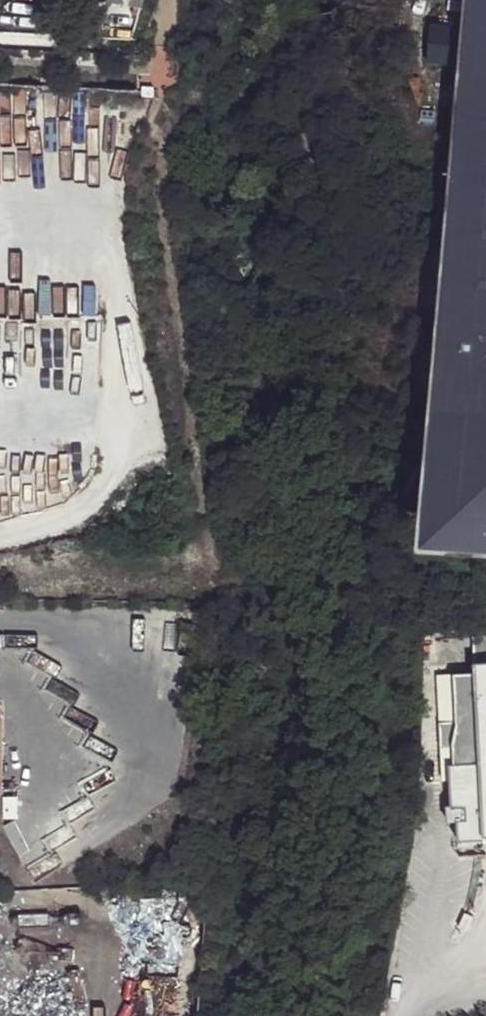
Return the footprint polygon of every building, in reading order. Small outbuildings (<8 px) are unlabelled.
[(423,471),(421,486),(419,514),(416,545),(485,551),(485,0),(463,0),(423,471)] [(480,830),(485,830),(485,658),(476,658),(476,668),(480,830)] [(476,668),(466,668),(452,741),(453,761),(448,761),(449,801),(444,801),(444,816),(454,816),(455,836),(485,835),(485,830),(480,830),(476,668)]
